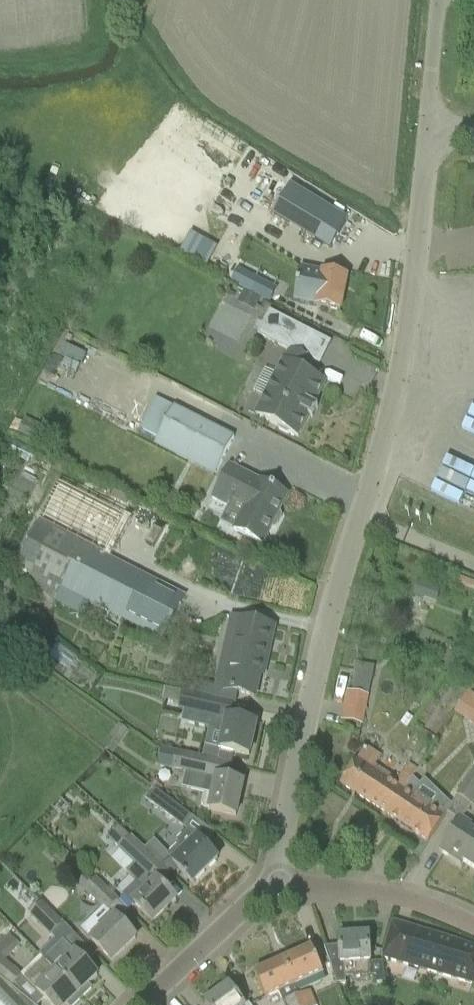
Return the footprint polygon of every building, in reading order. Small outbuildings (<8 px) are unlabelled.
[(330,249),(346,222),(290,187),(273,214),(330,249)] [(175,255),(204,269),(215,247),(187,232),(175,255)] [(302,269),(295,303),(316,307),(340,312),(347,278),(323,273),(302,269)] [(231,285),(266,302),(273,287),(239,270),(231,285)] [(317,408),(314,406),(325,384),(307,374),(313,362),(301,356),(312,334),(269,312),(257,335),(289,352),(284,363),(283,362),(275,377),(280,379),(269,401),(264,398),(255,416),(276,427),(278,431),(287,435),(291,435),(298,438),(308,417),(312,419),(317,408)] [(161,432),(158,437),(219,468),(234,438),(173,407),(161,432)] [(234,530),(262,545),(271,528),(273,529),(276,528),(281,517),(280,515),(278,514),(288,495),(229,465),(212,499),(229,508),(232,501),(245,508),(234,530)] [(38,523),(16,567),(29,574),(23,587),(38,595),(36,600),(53,609),(56,604),(81,617),(88,603),(144,632),(162,641),(184,598),(166,589),(105,557),(124,518),(57,484),(38,523)] [(417,584),(413,595),(424,599),(428,588),(417,584)] [(223,691),(254,698),(261,668),(264,669),(273,629),(238,621),(223,691)] [(224,733),(217,763),(230,766),(233,754),(249,757),(256,726),(227,720),(208,716),(212,701),(164,690),(162,700),(180,704),(179,710),(188,712),(185,725),(224,733)] [(345,706),(364,711),(367,696),(348,692),(345,706)] [(469,723),(473,727),(473,696),(468,692),(454,714),(469,723)] [(364,750),(341,786),(387,817),(405,789),(404,788),(416,770),(408,765),(396,783),(375,769),(373,771),(370,770),(378,759),(364,750)] [(162,751),(158,767),(173,770),(177,754),(162,751)] [(230,766),(217,763),(177,754),(173,770),(191,774),(187,790),(204,794),(201,806),(204,810),(209,811),(209,812),(236,817),(243,785),(227,782),(230,766)] [(458,798),(471,806),(473,801),(473,772),(457,797),(458,798)] [(405,789),(387,817),(428,843),(446,816),(405,789)] [(143,801),(183,830),(191,818),(154,791),(143,801)] [(452,859),(455,856),(473,869),(473,832),(458,822),(440,851),(452,859)] [(176,901),(161,886),(171,876),(156,861),(130,837),(129,839),(119,830),(109,842),(134,865),(125,873),(137,884),(125,896),(152,924),(176,901)] [(172,865),(183,877),(183,878),(185,881),(187,879),(192,885),(218,861),(187,830),(175,841),(178,845),(166,856),(173,864),(172,865)] [(85,892),(105,913),(115,903),(87,875),(78,884),(86,891),(85,892)] [(30,916),(49,936),(60,926),(40,905),(30,916)] [(92,921),(81,932),(91,942),(98,949),(111,963),(135,940),(122,926),(115,919),(110,914),(108,915),(105,913),(103,910),(92,921)] [(473,986),(473,949),(446,939),(392,923),(387,942),(382,958),(473,986)] [(44,961),(42,962),(80,1000),(91,990),(88,986),(97,977),(73,953),(83,944),(72,933),(63,942),(51,953),(44,961)] [(24,980),(23,980),(3,964),(20,947),(9,936),(0,946),(0,981),(30,1004),(39,995),(24,980)] [(385,985),(383,964),(370,965),(370,956),(369,936),(338,938),(339,947),(324,948),(330,967),(337,985),(344,985),(344,979),(371,978),(376,978),(376,986),(385,985)] [(312,950),(283,963),(294,986),(322,974),(312,950)] [(42,962),(24,980),(39,995),(44,1001),(48,1004),(76,1004),(80,1000),(42,962)] [(283,963),(254,975),(265,999),(278,993),(284,1004),(302,1004),(299,998),(294,986),(283,963)] [(0,981),(0,1004),(31,1004),(30,1004),(0,981)] [(229,986),(216,996),(212,994),(206,999),(207,1003),(205,1004),(243,1004),(229,986)] [(299,998),(302,1004),(314,1004),(308,994),(299,998)]
